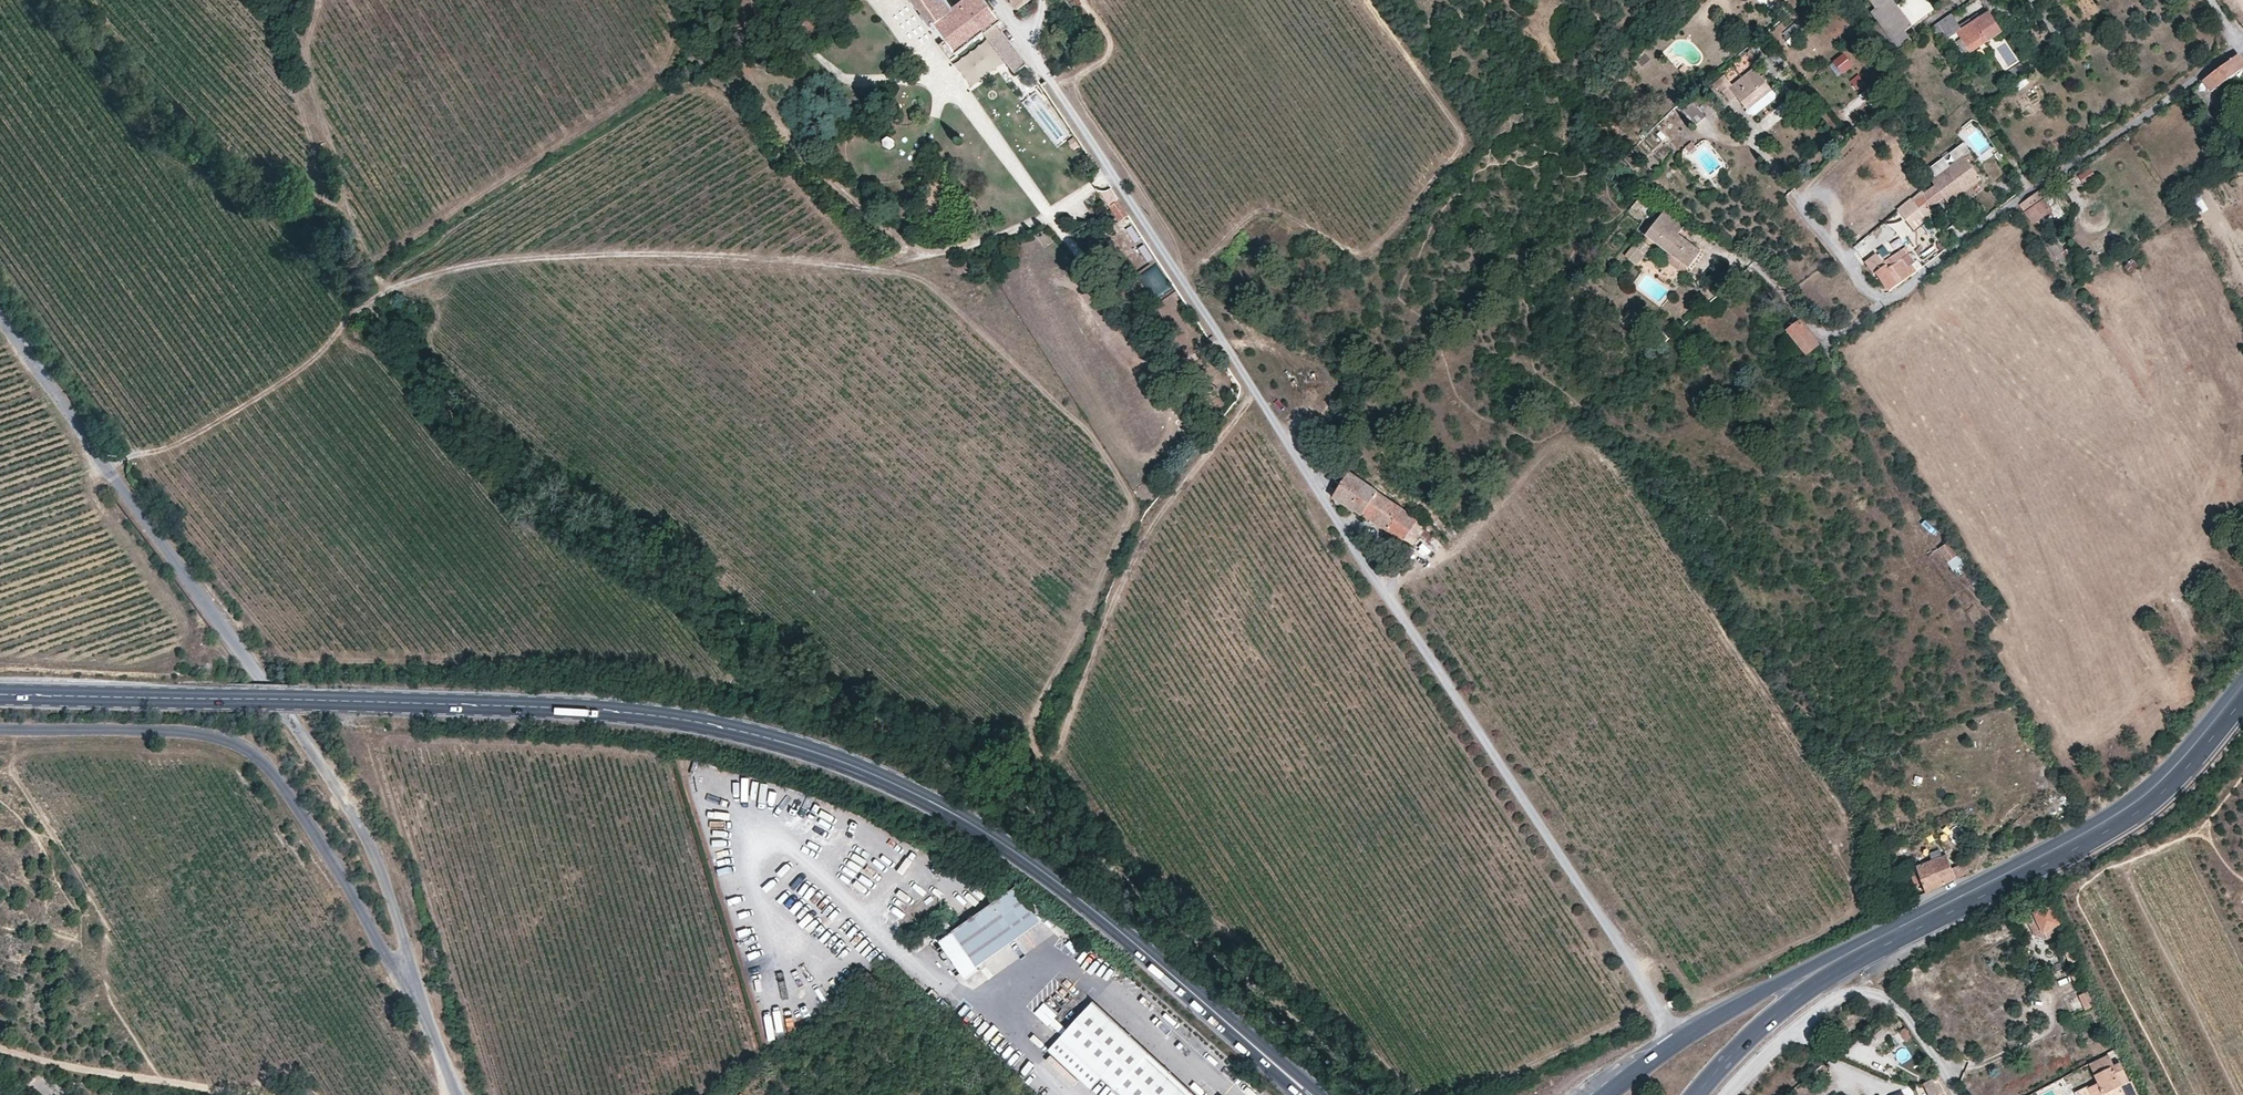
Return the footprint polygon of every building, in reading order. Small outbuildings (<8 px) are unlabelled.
[(920,11),(932,27),(933,26),(934,26),(954,11),(953,11),(946,0),(912,0),(919,12),(920,11)] [(984,0),(968,0),(953,10),(954,11),(934,26),(935,28),(946,42),(941,45),(952,61),(958,57),(957,55),(985,33),(1016,74),(1027,66),(997,28),(1002,24),(984,0)] [(1032,0),(1009,0),(1017,11),(1032,0)] [(1791,12),(1801,4),(1797,0),(1780,0),(1791,12)] [(1849,8),(1857,1),(1856,0),(1843,0),(1849,8)] [(1878,21),(1893,40),(1905,31),(1912,27),(1937,8),(1935,6),(1931,0),(1900,0),(1902,3),(1897,7),(1892,0),(1869,0),(1875,9),(1871,12),(1878,21)] [(1932,28),(1941,42),(1945,40),(1960,60),(2003,32),(1989,12),(1959,32),(1948,16),(1932,28)] [(1878,21),(1866,31),(1888,60),(1913,42),(1905,31),(1893,40),(1878,21)] [(1790,46),(1807,31),(1800,24),(1784,38),(1790,46)] [(989,44),(957,67),(973,89),(1006,66),(989,44)] [(1826,61),(1836,53),(1830,46),(1820,54),(1826,61)] [(1842,73),(1854,64),(1844,50),(1832,60),(1842,73)] [(2239,56),(2204,81),(2197,86),(2205,96),(2242,69),(2242,62),(2239,56)] [(1748,111),(1773,90),(1754,68),(1732,86),(1724,75),(1715,83),(1730,101),(1735,96),(1748,111)] [(1071,137),(1036,91),(1022,102),(1057,148),(1071,137)] [(1706,118),(1693,102),(1682,111),(1695,126),(1706,118)] [(1902,104),(1893,109),(1896,116),(1906,110),(1902,104)] [(895,141),(899,138),(894,131),(888,135),(887,136),(889,138),(884,142),(885,147),(890,149),(891,149),(895,146),(895,141)] [(1663,140),(1653,131),(1643,140),(1654,150),(1663,140)] [(1079,146),(1074,139),(1069,142),(1074,149),(1079,146)] [(1697,151),(1691,142),(1686,147),(1691,155),(1697,151)] [(1966,159),(1963,155),(1946,167),(1950,171),(1933,183),(1936,187),(1954,173),(1952,170),(1966,159)] [(1983,182),(1966,159),(1952,170),(1954,173),(1936,187),(1950,206),(1965,196),(1983,182)] [(2091,167),(2078,176),(2083,183),(2095,174),(2091,167)] [(2020,205),(2021,206),(2034,224),(2053,211),(2057,217),(2063,212),(2046,187),(2031,197),(2020,205)] [(1647,199),(1641,195),(1633,207),(1639,211),(1640,209),(1647,199)] [(1933,218),(1925,197),(1916,204),(1912,200),(1898,211),(1906,220),(1916,232),(1933,218)] [(1656,206),(1647,199),(1640,209),(1649,215),(1656,206)] [(1129,217),(1119,202),(1111,208),(1121,223),(1129,217)] [(1678,236),(1685,225),(1665,210),(1664,211),(1646,236),(1670,254),(1688,267),(1689,268),(1701,252),(1678,236)] [(1131,224),(1125,228),(1135,242),(1140,239),(1131,224)] [(2047,244),(2063,268),(2067,265),(2065,261),(2072,256),(2067,249),(2065,251),(2056,238),(2047,244)] [(1643,241),(1637,249),(1644,254),(1649,246),(1643,241)] [(1143,243),(1138,247),(1148,260),(1153,257),(1143,243)] [(1904,281),(1916,272),(1911,265),(1915,262),(1906,248),(1884,263),(1876,254),(1865,263),(1874,275),(1876,274),(1889,293),(1904,281)] [(1644,254),(1637,249),(1630,259),(1637,265),(1645,254),(1644,254)] [(1688,267),(1670,254),(1667,258),(1668,262),(1680,271),(1686,270),(1688,267)] [(2138,269),(2133,261),(2124,267),(2130,275),(2138,269)] [(1155,298),(1169,289),(1155,266),(1141,275),(1155,298)] [(2085,294),(2077,300),(2089,319),(2098,314),(2085,294)] [(1795,317),(1781,301),(1775,306),(1789,322),(1795,317)] [(1808,356),(1819,347),(1809,334),(1798,322),(1787,330),(1808,356)] [(1348,474),(1333,498),(1404,541),(1405,539),(1413,545),(1420,536),(1424,530),(1425,529),(1406,513),(1348,474)] [(1424,530),(1420,536),(1430,544),(1435,538),(1424,530)] [(1966,564),(1952,543),(1941,550),(1955,572),(1965,565),(1966,564)] [(1934,886),(1967,871),(1964,861),(1951,867),(1946,854),(1916,865),(1925,891),(1934,886)] [(974,965),(1038,919),(1014,886),(937,941),(963,977),(976,968),(974,965)] [(2050,907),(2026,918),(2035,936),(2047,940),(2057,936),(2059,940),(2065,938),(2050,907)] [(2007,909),(1992,917),(2000,932),(2014,924),(2007,909)] [(2079,971),(2067,946),(2060,949),(2073,975),(2075,974),(2080,972),(2079,971)] [(2080,972),(2075,974),(2073,975),(2070,977),(2073,983),(2083,978),(2080,972)] [(766,1002),(774,1002),(773,980),(766,981),(766,1002)] [(2094,1009),(2087,994),(2077,998),(2084,1013),(2094,1009)] [(1175,1077),(1092,1000),(1066,1028),(1061,1033),(1048,1048),(1089,1087),(1100,1074),(1122,1094),(1195,1094),(1175,1077)] [(1038,1006),(1052,1018),(1053,1016),(1056,1013),(1043,1001),(1038,1006)] [(1048,1022),(1052,1018),(1038,1006),(1033,1012),(1046,1024),(1048,1022)] [(1066,1028),(1053,1016),(1052,1018),(1048,1022),(1061,1033),(1066,1028)] [(1913,1035),(1907,1025),(1903,1028),(1900,1030),(1906,1040),(1909,1038),(1913,1035)] [(2103,1031),(2090,1037),(2093,1043),(2106,1038),(2103,1031)] [(2106,1053),(2086,1062),(2095,1081),(2084,1086),(2088,1094),(2121,1094),(2116,1084),(2125,1079),(2117,1060),(2110,1063),(2106,1053)] [(2116,1084),(2121,1094),(2137,1094),(2138,1094),(2130,1077),(2125,1079),(2116,1084)] [(1936,1079),(1924,1086),(1929,1094),(1945,1094),(1936,1079)] [(2084,1086),(2075,1090),(2078,1094),(2088,1094),(2084,1086)]
